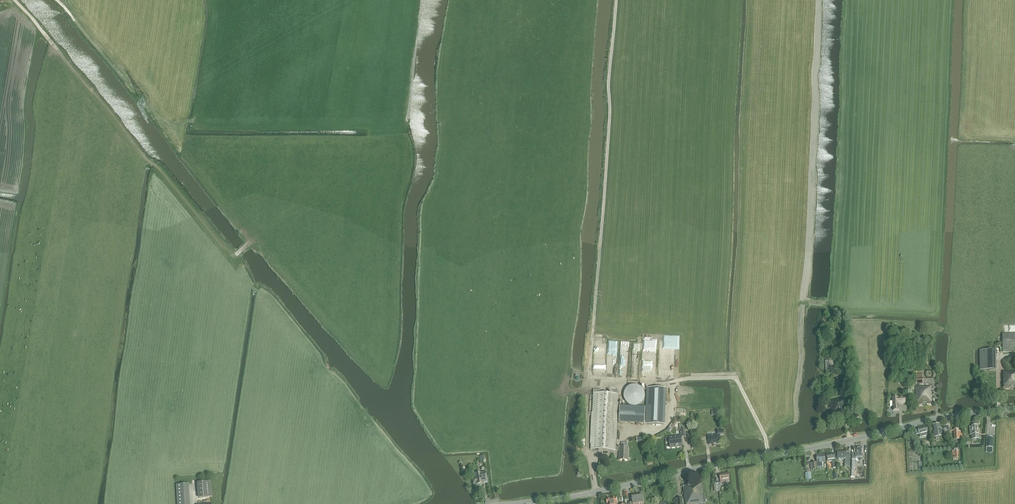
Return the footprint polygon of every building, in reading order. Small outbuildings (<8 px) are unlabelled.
[(1014,350),(1014,333),(1003,333),(1003,350),(1014,350)] [(596,354),(607,354),(607,355),(608,355),(608,361),(614,361),(614,355),(618,355),(618,338),(597,338),(596,354)] [(629,352),(630,340),(621,340),(621,359),(625,359),(625,352),(629,352)] [(640,366),(641,340),(634,340),(632,366),(640,366)] [(672,367),(673,348),(662,348),(661,360),(665,360),(664,367),(672,367)] [(980,370),(982,370),(996,370),(996,350),(980,350),(980,370)] [(1003,389),(1014,389),(1014,372),(1008,372),(1008,373),(1003,373),(1003,389)] [(923,384),(922,374),(916,375),(917,384),(914,384),(916,405),(933,403),(931,387),(927,387),(918,387),(917,384),(923,384)] [(640,405),(641,404),(642,403),(643,402),(644,401),(644,400),(644,399),(645,398),(645,397),(645,396),(645,395),(645,394),(645,393),(644,392),(644,391),(643,390),(643,389),(642,388),(641,387),(640,387),(639,386),(638,386),(637,385),(636,385),(635,385),(634,385),(633,385),(632,385),(631,385),(631,386),(630,386),(629,387),(628,387),(628,388),(627,388),(626,389),(626,390),(625,390),(625,391),(624,392),(624,393),(624,394),(624,395),(624,396),(624,397),(624,398),(624,399),(625,400),(625,401),(626,402),(627,403),(627,404),(628,404),(629,405),(630,405),(631,406),(632,406),(633,406),(634,406),(635,406),(636,406),(637,406),(638,406),(638,405),(639,405),(640,405)] [(647,388),(646,424),(664,425),(665,388),(647,388)] [(594,393),(591,449),(620,451),(619,460),(628,460),(629,448),(616,447),(619,394),(619,390),(612,390),(612,394),(602,393),(602,389),(594,389),(594,393)] [(828,401),(826,392),(819,394),(821,403),(828,401)] [(849,414),(846,398),(829,401),(832,418),(843,416),(843,415),(849,414)] [(890,402),(890,406),(893,406),(893,410),(899,410),(899,404),(905,404),(905,398),(893,398),(893,401),(890,402)] [(645,408),(620,406),(619,423),(645,424),(645,408)] [(934,428),(933,429),(934,437),(935,437),(939,436),(943,435),(942,432),(941,428),(940,428),(940,424),(933,425),(934,428)] [(972,427),(970,427),(970,435),(972,435),(972,437),(972,439),(979,439),(979,437),(979,435),(978,435),(977,426),(972,426),(972,427)] [(926,427),(918,428),(918,430),(919,434),(920,437),(928,435),(926,427)] [(718,435),(708,436),(709,445),(721,444),(720,435),(724,435),(723,430),(717,430),(718,435)] [(962,439),(962,431),(959,432),(959,430),(954,430),(954,440),(962,439)] [(666,440),(666,441),(666,442),(668,443),(670,443),(671,448),(680,447),(680,446),(682,446),(681,436),(666,438),(666,439),(666,440)] [(862,448),(854,448),(855,453),(852,454),(853,458),(862,458),(862,448)] [(846,454),(846,450),(838,451),(838,459),(845,459),(845,467),(850,467),(850,458),(850,454),(846,454)] [(836,468),(835,453),(827,454),(828,462),(833,461),(834,468),(836,468)] [(817,462),(812,463),(813,469),(823,468),(822,463),(826,462),(825,455),(816,456),(817,462)] [(479,484),(483,484),(487,483),(486,472),(474,474),(475,478),(473,478),(473,479),(473,484),(474,484),(475,484),(476,485),(477,485),(477,486),(479,486),(479,484)] [(729,473),(720,475),(721,483),(730,482),(729,473)] [(212,497),(211,481),(197,482),(198,498),(212,497)] [(187,484),(176,484),(177,503),(188,503),(187,484)] [(689,486),(684,487),(686,503),(698,503),(706,503),(705,496),(703,496),(701,485),(696,486),(696,485),(691,485),(689,486)] [(629,503),(630,503),(638,503),(637,494),(632,495),(633,503),(629,503)]
